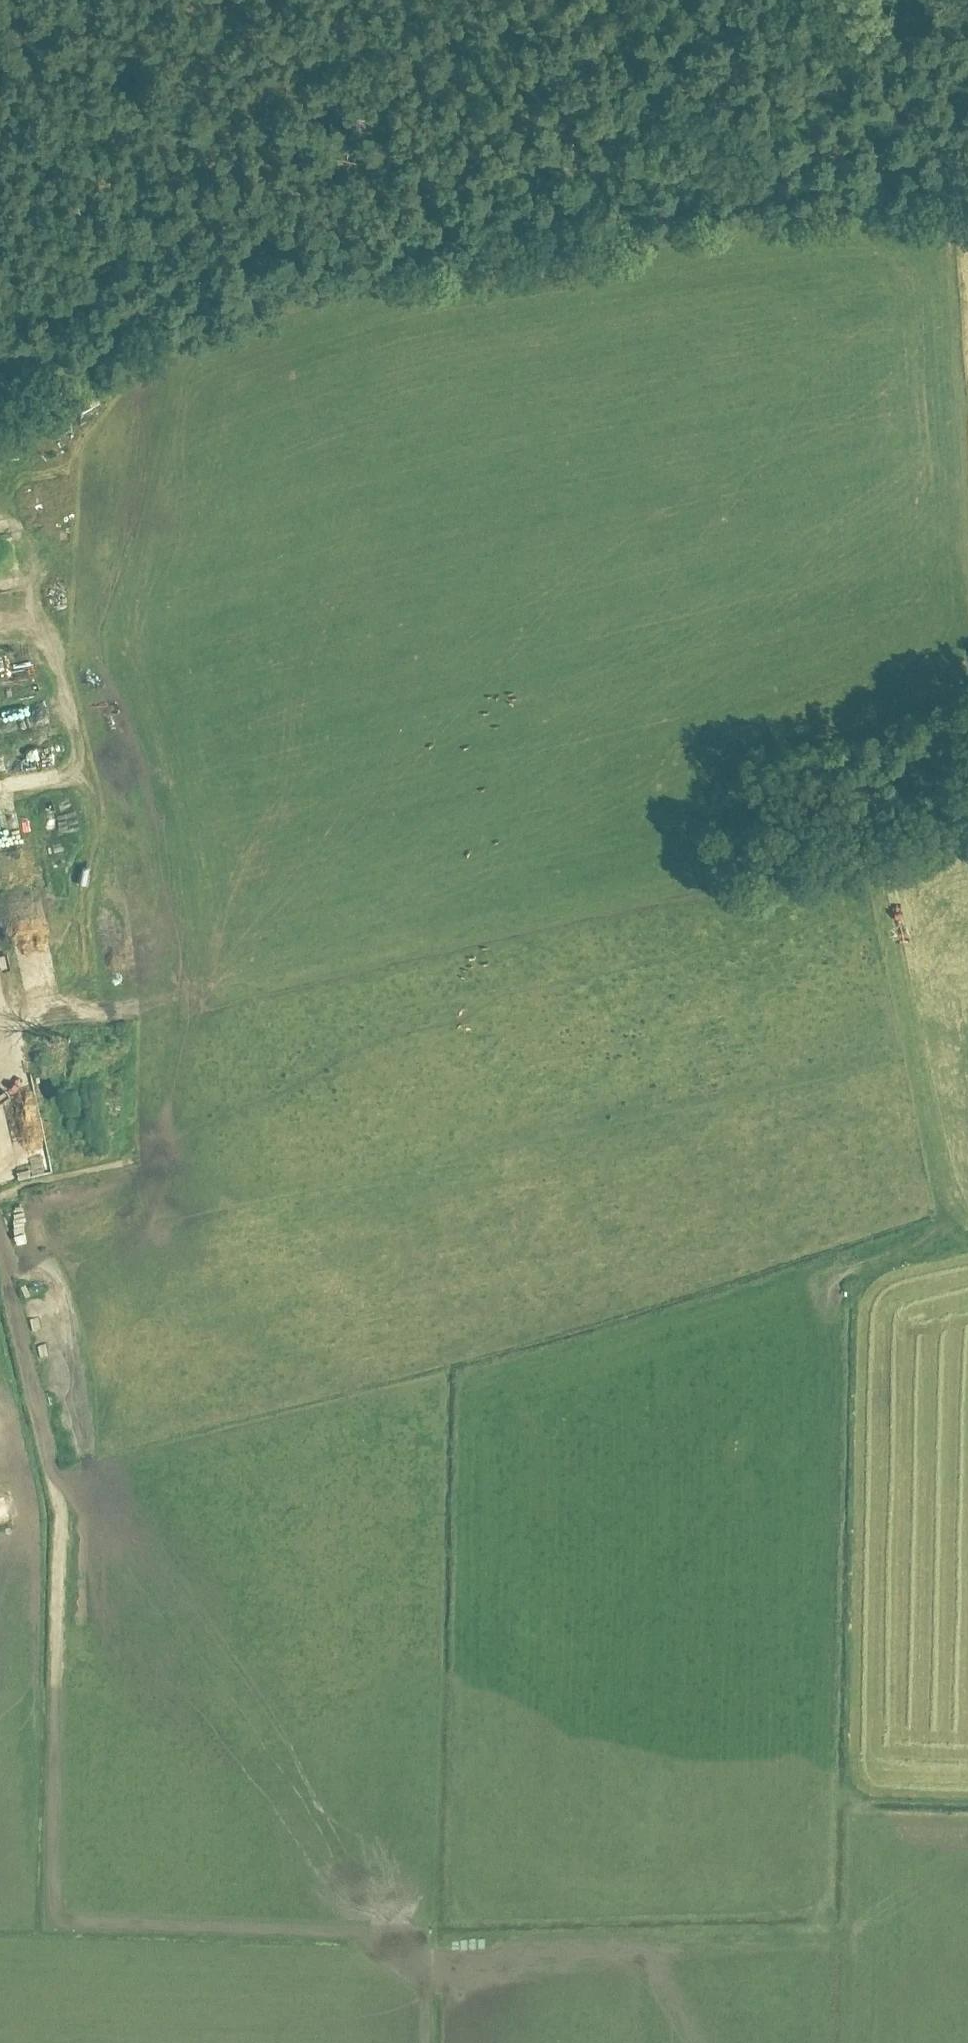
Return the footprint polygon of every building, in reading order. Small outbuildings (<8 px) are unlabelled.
[(56,1163),(36,1080),(0,1089),(0,1099),(16,1164),(37,1159),(39,1167),(56,1163)] [(14,1459),(7,1447),(0,1451),(0,1466),(14,1459)]
